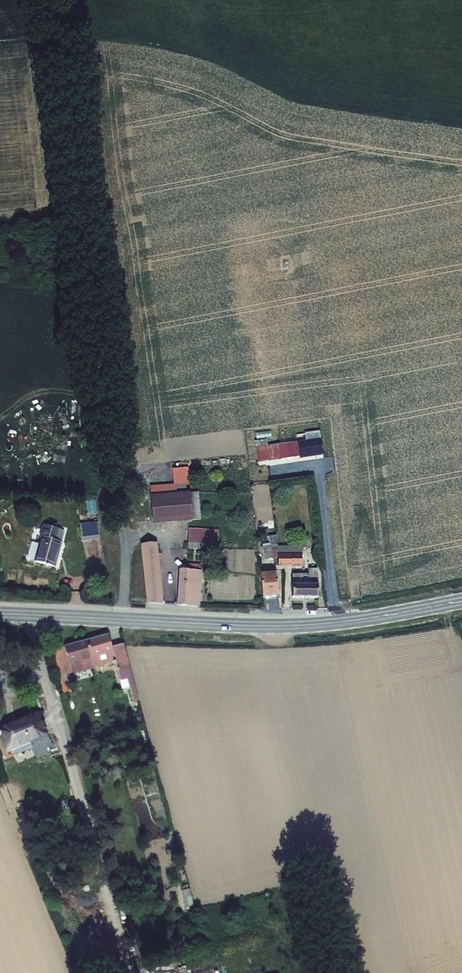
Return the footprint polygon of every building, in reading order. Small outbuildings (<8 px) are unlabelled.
[(285,430),(287,445),(301,443),(301,444),(324,441),(321,418),(307,419),(308,427),(299,428),(285,430)] [(287,445),(285,430),(269,432),(268,426),(256,427),(260,448),(282,445),(287,445)] [(185,476),(147,481),(152,510),(190,504),(185,476)] [(191,493),(191,521),(200,521),(199,493),(191,493)] [(97,526),(95,509),(77,512),(80,528),(97,526)] [(45,514),(41,523),(53,528),(58,519),(45,514)] [(57,529),(53,528),(41,523),(39,522),(30,546),(48,553),(57,529)] [(218,547),(218,529),(188,528),(187,550),(206,551),(207,546),(218,547)] [(156,529),(140,531),(149,593),(164,593),(156,529)] [(300,551),(300,542),(299,538),(276,539),(277,552),(300,551)] [(182,556),(180,594),(200,595),(200,556),(182,556)] [(318,557),(301,557),(301,562),(294,562),(294,572),(295,585),(319,584),(318,557)] [(272,563),(259,564),(261,586),(274,586),(272,563)] [(110,627),(84,634),(94,664),(109,659),(106,650),(113,647),(111,640),(114,638),(114,637),(110,627)] [(84,634),(50,644),(56,664),(83,656),(87,666),(94,664),(84,634)] [(117,638),(114,638),(122,664),(128,662),(120,637),(117,638)] [(0,722),(0,726),(0,731),(2,730),(7,745),(31,736),(29,732),(46,726),(39,707),(0,722)]
